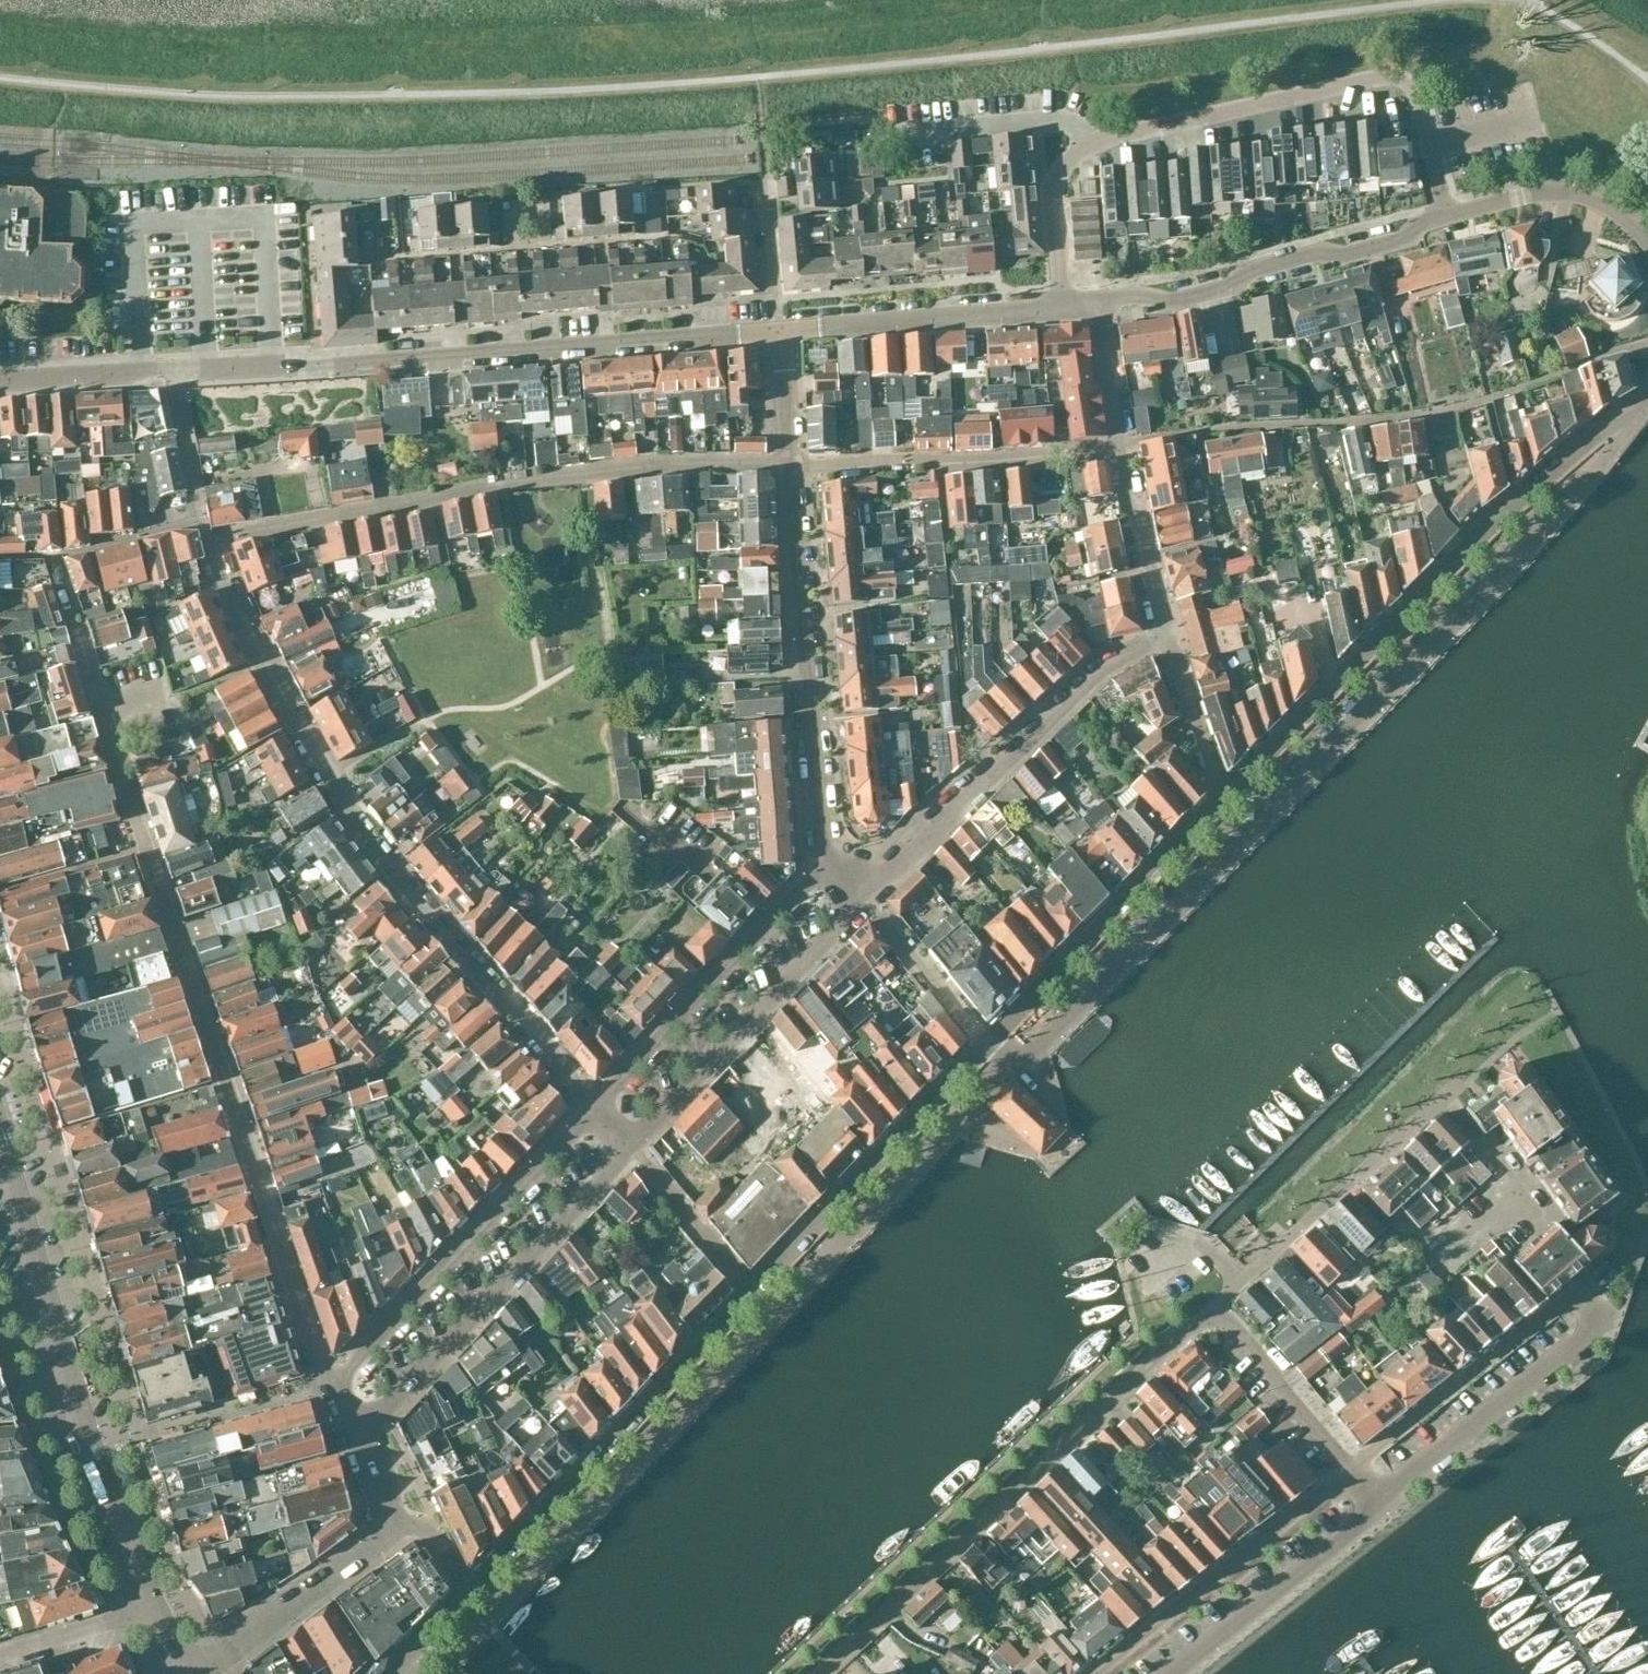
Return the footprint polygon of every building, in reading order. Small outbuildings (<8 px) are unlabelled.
[(1376,126),(1354,128),(1357,185),(1379,183),(1376,145),(1377,145),(1376,128),(1376,126)] [(1403,126),(1376,128),(1377,145),(1376,145),(1379,183),(1379,189),(1409,186),(1405,143),(1403,143),(1402,127),(1403,127),(1403,126)] [(1357,185),(1354,128),(1332,130),(1336,186),(1357,185)] [(1336,186),(1332,130),(1311,131),(1315,188),(1336,186)] [(1315,188),(1311,131),(1290,133),(1294,189),(1315,188)] [(1294,189),(1290,133),(1268,135),(1269,147),(1270,147),(1273,192),(1273,191),(1294,189)] [(837,159),(861,159),(861,134),(837,134),(837,159)] [(995,166),(1035,162),(1033,136),(951,144),(954,170),(964,169),(973,169),(972,156),(994,154),(995,166)] [(1270,147),(1269,147),(1248,149),(1253,205),(1274,204),(1273,191),(1273,192),(1270,147)] [(1253,205),(1248,149),(1227,150),(1231,207),(1253,205)] [(1231,207),(1227,150),(1206,152),(1211,209),(1231,207)] [(1211,209),(1206,152),(1184,154),(1185,166),(1186,166),(1189,211),(1190,210),(1211,209)] [(801,186),(837,183),(834,157),(795,161),(796,178),(800,177),(801,186)] [(998,193),(1010,192),(1038,189),(1035,162),(995,166),(998,193)] [(1186,166),(1185,166),(1164,168),(1169,224),(1191,223),(1190,210),(1189,211),(1186,166)] [(1169,224),(1164,168),(1143,169),(1147,226),(1169,224)] [(964,169),(954,171),(955,187),(965,186),(964,169)] [(1147,226),(1143,169),(1122,171),(1126,228),(1147,226)] [(940,188),(940,170),(920,170),(920,188),(940,188)] [(900,186),(916,184),(914,171),(898,173),(900,186)] [(1126,228),(1122,171),(1100,173),(1105,229),(1126,228)] [(778,180),(778,189),(792,188),(791,178),(778,180)] [(1081,198),(1097,196),(1095,182),(1079,183),(1081,198)] [(800,214),(840,210),(850,209),(850,203),(840,204),(837,183),(801,186),(802,196),(798,196),(800,214)] [(697,200),(698,216),(738,213),(736,187),(677,191),(678,201),(697,200)] [(899,188),(900,204),(905,203),(906,219),(915,218),(912,187),(899,188)] [(793,197),(792,188),(778,189),(779,198),(793,197)] [(1041,222),(1038,189),(1010,192),(1014,229),(1014,231),(1041,228),(1041,222)] [(615,190),(596,191),(600,239),(622,237),(619,196),(615,196),(615,190)] [(600,239),(596,191),(578,193),(578,199),(575,199),(578,240),(600,239)] [(631,195),(619,196),(622,237),(644,235),(643,221),(633,222),(631,195)] [(578,240),(575,199),(562,200),(565,227),(555,228),(556,242),(578,240)] [(694,216),(691,201),(669,206),(672,220),(694,216)] [(957,202),(958,218),(968,218),(966,201),(957,202)] [(469,202),(452,204),(455,251),(477,249),(474,208),(470,209),(469,202)] [(1072,204),(1074,219),(1098,217),(1097,202),(1072,204)] [(455,251),(452,204),(433,205),(434,212),(430,212),(433,252),(455,251)] [(367,213),(366,205),(352,206),(353,215),(312,218),(314,244),(355,240),(354,224),(373,222),(372,213),(367,213)] [(486,207),(474,208),(477,249),(499,247),(498,234),(488,234),(486,207)] [(854,224),(864,223),(862,207),(852,208),(854,224)] [(433,252),(430,212),(417,213),(419,240),(411,240),(412,254),(433,252)] [(738,213),(698,216),(690,216),(691,226),(711,224),(712,241),(726,240),(752,238),(750,212),(738,213)] [(1367,226),(1387,222),(1385,213),(1364,217),(1367,226)] [(989,217),(968,219),(969,234),(964,234),(969,275),(988,273),(987,268),(994,267),(994,259),(993,259),(992,246),(991,231),(989,217)] [(1100,231),(1098,217),(1074,219),(1075,233),(1100,231)] [(833,242),(834,242),(832,226),(824,226),(824,229),(808,231),(806,218),(778,221),(783,266),(811,263),(811,262),(809,245),(834,243),(833,242)] [(901,235),(886,237),(890,277),(909,275),(909,272),(916,271),(912,234),(917,234),(915,218),(906,219),(907,226),(900,226),(901,235)] [(939,231),(943,272),(949,271),(950,277),(969,275),(964,234),(969,234),(968,219),(968,218),(958,218),(959,224),(937,226),(938,232),(939,231)] [(860,240),(865,239),(864,223),(854,224),(855,240),(834,242),(833,242),(834,243),(835,260),(836,259),(838,282),(864,279),(864,276),(860,240)] [(1043,254),(1041,228),(1014,231),(1014,229),(991,231),(992,246),(998,245),(999,259),(1043,254)] [(1536,231),(1531,230),(1531,229),(1502,235),(1510,273),(1515,271),(1515,273),(1539,268),(1539,267),(1542,264),(1546,259),(1548,255),(1548,248),(1548,244),(1546,240),(1543,236),(1540,234),(1536,231)] [(938,232),(917,234),(912,234),(916,271),(924,270),(925,274),(943,272),(939,231),(938,232)] [(1101,246),(1100,231),(1075,233),(1076,247),(1101,246)] [(1505,270),(1496,236),(1449,245),(1456,279),(1454,280),(1459,298),(1470,296),(1467,277),(1499,271),(1505,270)] [(871,278),(890,277),(886,237),(865,239),(860,240),(864,276),(871,275),(871,278)] [(756,292),(752,238),(726,240),(728,266),(730,294),(756,292)] [(374,239),(355,240),(314,244),(317,271),(345,268),(358,267),(356,250),(375,249),(374,239)] [(680,266),(663,267),(666,308),(693,306),(692,296),(690,269),(688,246),(679,247),(680,266)] [(1102,260),(1101,246),(1076,247),(1077,262),(1102,260)] [(1394,297),(1454,280),(1445,246),(1401,258),(1407,279),(1390,284),(1394,297)] [(577,250),(568,251),(573,311),(599,309),(596,268),(578,269),(577,250)] [(635,250),(636,269),(639,310),(666,308),(663,267),(646,269),(644,250),(635,250)] [(573,311),(568,251),(558,252),(560,271),(543,272),(547,313),(573,311)] [(619,252),(609,252),(610,267),(613,308),(613,312),(639,310),(636,269),(620,271),(619,252)] [(534,273),(517,275),(521,315),(547,313),(543,272),(542,253),(532,254),(534,273)] [(432,259),(423,260),(429,327),(455,325),(452,286),(434,287),(432,268),(433,268),(432,259)] [(830,283),(838,282),(836,259),(835,260),(811,262),(811,263),(783,266),(785,292),(830,288),(830,283)] [(429,327),(423,260),(414,260),(416,288),(400,290),(403,329),(429,327)] [(1630,298),(1631,297),(1641,287),(1616,260),(1606,269),(1600,262),(1599,261),(1595,275),(1596,275),(1597,277),(1588,285),(1596,294),(1586,303),(1586,302),(1584,303),(1587,308),(1590,312),(1594,316),(1598,319),(1603,321),(1608,322),(1613,323),(1619,322),(1624,321),(1629,318),(1633,315),(1637,311),(1640,307),(1639,306),(1638,307),(1630,298)] [(508,280),(491,281),(494,322),(522,320),(521,315),(517,275),(516,261),(506,261),(508,280)] [(468,324),(494,322),(491,281),(474,282),(473,264),(463,264),(468,324)] [(730,294),(728,266),(690,269),(692,296),(730,294)] [(1348,282),(1362,328),(1376,324),(1387,321),(1372,267),(1346,275),(1348,283),(1348,282)] [(349,319),(345,268),(317,271),(321,322),(349,319)] [(373,292),(375,317),(376,331),(377,331),(403,329),(400,290),(398,271),(388,271),(390,290),(373,292)] [(1365,339),(1362,328),(1348,282),(1348,283),(1328,288),(1340,330),(1351,327),(1355,341),(1365,339)] [(1328,288),(1306,294),(1319,336),(1323,351),(1334,347),(1344,345),(1340,330),(1328,288)] [(1319,336),(1306,294),(1286,300),(1296,336),(1298,341),(1310,338),(1315,353),(1323,351),(1319,336)] [(1457,295),(1439,300),(1448,331),(1465,326),(1457,295)] [(1296,336),(1286,300),(1281,301),(1281,298),(1253,302),(1254,308),(1241,309),(1245,335),(1257,333),(1259,345),(1286,341),(1285,338),(1296,336)] [(1208,363),(1199,314),(1176,318),(1185,367),(1208,363)] [(376,331),(375,317),(349,319),(321,322),(323,349),(378,345),(377,331),(376,331)] [(1158,323),(1146,325),(1152,376),(1161,375),(1159,362),(1164,362),(1162,352),(1176,350),(1173,321),(1168,322),(1168,319),(1158,320),(1158,323)] [(1144,377),(1152,376),(1146,325),(1133,327),(1133,324),(1123,325),(1123,328),(1119,329),(1123,357),(1138,355),(1139,365),(1142,364),(1144,377)] [(1062,328),(1043,330),(1045,361),(1061,360),(1062,375),(1092,370),(1090,358),(1091,358),(1089,326),(1080,327),(1080,326),(1062,327),(1062,328)] [(1036,330),(1011,332),(1013,367),(1039,365),(1036,330)] [(1013,367),(1011,332),(987,333),(989,369),(1013,367)] [(1504,366),(1506,375),(1508,383),(1523,379),(1520,368),(1522,367),(1521,361),(1514,332),(1495,337),(1503,366),(1504,366)] [(1581,333),(1552,343),(1561,369),(1590,359),(1581,333)] [(968,365),(966,335),(932,337),(934,367),(968,365)] [(903,338),(906,377),(901,377),(902,389),(904,389),(904,403),(916,402),(915,377),(920,377),(920,379),(921,378),(921,377),(929,377),(929,378),(931,378),(931,377),(934,376),(932,337),(903,338)] [(887,403),(904,403),(904,389),(902,389),(901,377),(899,339),(871,340),(873,379),(885,378),(886,391),(887,403)] [(856,403),(871,402),(866,343),(852,344),(850,341),(845,341),(843,345),(838,345),(840,378),(854,377),(856,403)] [(711,356),(700,356),(704,416),(705,427),(716,427),(715,415),(728,414),(723,355),(721,355),(718,353),(713,353),(711,356)] [(758,354),(728,356),(733,419),(749,418),(747,392),(761,390),(758,354)] [(679,358),(677,359),(680,404),(681,404),(692,403),(693,417),(704,416),(700,356),(689,357),(687,355),(682,356),(679,358)] [(1250,381),(1245,356),(1233,359),(1238,383),(1250,381)] [(1634,391),(1634,390),(1638,387),(1632,366),(1628,367),(1624,356),(1597,363),(1597,366),(1608,406),(1634,391)] [(668,395),(670,418),(671,418),(681,417),(681,404),(680,404),(677,359),(666,360),(663,357),(658,357),(656,360),(652,360),(656,396),(668,395)] [(656,396),(652,360),(649,360),(649,358),(641,359),(641,361),(628,362),(634,424),(634,431),(634,434),(645,433),(643,413),(643,405),(656,404),(655,397),(656,397),(656,396)] [(1233,359),(1221,361),(1226,385),(1238,383),(1233,359)] [(634,424),(628,362),(618,363),(617,361),(609,361),(609,364),(606,364),(610,415),(624,414),(625,424),(634,424)] [(1221,361),(1209,363),(1215,396),(1228,393),(1226,385),(1221,361)] [(610,415),(606,364),(593,365),(593,363),(586,363),(585,366),(582,366),(584,399),(598,397),(600,416),(610,415)] [(814,393),(823,392),(823,410),(807,410),(808,419),(809,451),(836,450),(836,420),(842,420),(841,392),(839,392),(837,364),(824,365),(824,375),(814,376),(814,393)] [(588,437),(586,420),(584,399),(580,399),(578,372),(569,373),(569,368),(565,369),(560,365),(554,370),(550,370),(553,401),(570,400),(574,439),(588,437)] [(1578,372),(1583,383),(1593,418),(1608,406),(1597,366),(1578,372)] [(549,412),(545,370),(543,368),(517,370),(521,402),(522,415),(549,412)] [(1258,387),(1238,388),(1239,404),(1240,422),(1254,421),(1296,419),(1295,391),(1284,391),(1283,375),(1270,376),(1269,369),(1257,370),(1258,387)] [(517,370),(490,372),(494,405),(494,410),(495,423),(523,422),(522,415),(521,402),(517,370)] [(1094,387),(1092,370),(1062,375),(1063,393),(1062,393),(1067,408),(1051,410),(1051,411),(1052,421),(1103,412),(1100,394),(1099,395),(1098,386),(1094,387)] [(495,423),(494,410),(494,405),(490,372),(465,374),(463,377),(463,379),(451,381),(454,408),(482,406),(482,412),(483,425),(473,426),(475,452),(498,449),(495,423)] [(1583,383),(1578,372),(1562,378),(1567,398),(1577,431),(1593,418),(1583,383)] [(432,419),(430,398),(437,397),(436,389),(429,389),(428,379),(381,383),(386,437),(419,435),(418,420),(432,419)] [(1010,387),(991,388),(992,403),(1011,402),(1010,387)] [(1024,398),(1025,413),(1028,448),(1047,446),(1047,445),(1055,444),(1054,432),(1053,432),(1052,421),(1051,411),(1037,412),(1035,390),(1023,391),(1024,398)] [(128,394),(133,444),(133,445),(134,445),(135,445),(176,439),(177,439),(176,435),(177,435),(168,392),(148,393),(144,394),(144,393),(128,394)] [(122,394),(99,396),(104,458),(135,456),(134,445),(133,445),(133,444),(113,446),(111,428),(124,427),(122,394)] [(104,458),(99,396),(76,397),(79,429),(92,428),(94,459),(104,458)] [(76,449),(72,398),(48,399),(52,442),(53,450),(76,449)] [(1522,398),(1515,400),(1522,424),(1526,440),(1534,467),(1556,449),(1558,448),(1544,405),(1526,411),(1522,398)] [(1577,431),(1567,398),(1544,405),(1558,448),(1576,432),(1577,431)] [(52,442),(48,399),(24,401),(28,438),(38,437),(39,453),(51,453),(51,450),(53,450),(52,442)] [(24,401),(0,402),(0,403),(3,439),(12,439),(13,455),(29,454),(28,438),(24,401)] [(915,453),(914,453),(951,453),(951,401),(941,401),(941,402),(924,402),(925,422),(913,422),(915,453)] [(999,404),(1000,414),(1003,449),(1011,448),(1011,449),(1028,448),(1025,413),(1012,414),(1011,403),(999,404)] [(1106,433),(1103,412),(1052,421),(1053,432),(1054,432),(1071,430),(1072,445),(1106,441),(1105,433),(1106,433)] [(671,418),(673,454),(684,453),(682,418),(681,417),(671,418)] [(990,427),(989,427),(989,417),(956,418),(956,422),(955,422),(956,452),(991,451),(990,427)] [(894,419),(872,420),(874,449),(895,448),(894,419)] [(860,450),(873,449),(871,421),(859,421),(860,450)] [(382,445),(380,422),(354,426),(356,448),(382,445)] [(1423,422),(1397,425),(1403,471),(1406,487),(1424,482),(1423,472),(1416,473),(1414,458),(1428,457),(1423,422)] [(1516,441),(1504,444),(1504,447),(1514,485),(1534,468),(1534,467),(1526,440),(1522,424),(1512,426),(1516,441)] [(1403,471),(1397,425),(1371,429),(1376,464),(1388,462),(1392,491),(1406,487),(1403,471)] [(329,427),(319,428),(322,441),(330,440),(339,439),(337,426),(329,427)] [(1375,476),(1365,430),(1342,433),(1353,480),(1375,476)] [(316,431),(281,435),(283,454),(301,452),(302,460),(319,458),(316,431)] [(560,431),(536,432),(537,455),(560,455),(560,431)] [(1262,436),(1233,441),(1240,477),(1267,473),(1267,472),(1279,470),(1273,435),(1262,437),(1262,436)] [(199,456),(237,452),(235,437),(197,441),(199,456)] [(155,513),(161,498),(153,456),(178,450),(176,439),(135,445),(137,514),(155,513)] [(1139,445),(1144,469),(1178,463),(1178,462),(1176,451),(1197,447),(1195,439),(1174,442),(1174,441),(1139,445)] [(766,440),(735,440),(735,453),(766,453),(766,440)] [(1240,477),(1233,441),(1205,445),(1211,475),(1221,473),(1226,502),(1227,502),(1233,524),(1249,520),(1244,499),(1240,477)] [(637,456),(636,443),(613,446),(614,459),(637,456)] [(1467,455),(1474,481),(1476,489),(1482,510),(1508,490),(1499,459),(1496,447),(1467,455)] [(187,493),(178,450),(153,456),(161,498),(187,493)] [(1199,458),(1178,462),(1178,463),(1144,469),(1148,491),(1182,485),(1180,471),(1201,468),(1199,458)] [(373,501),(368,471),(367,462),(327,468),(334,507),(373,501)] [(72,474),(83,473),(82,466),(81,467),(81,463),(71,463),(72,474)] [(1082,499),(1085,530),(1099,527),(1095,504),(1092,504),(1091,499),(1113,496),(1110,477),(1112,473),(1111,469),(1109,467),(1108,463),(1083,467),(1084,472),(1072,474),(1076,500),(1082,499)] [(82,466),(83,473),(84,478),(101,477),(100,465),(82,466)] [(1,468),(2,469),(3,481),(3,482),(30,479),(29,472),(16,473),(16,466),(1,468)] [(1007,472),(1011,510),(1012,524),(1034,523),(1029,470),(1007,472)] [(938,498),(937,472),(932,472),(933,484),(911,486),(912,500),(938,498)] [(998,473),(972,475),(976,517),(976,526),(978,544),(979,551),(989,550),(987,526),(991,526),(989,508),(1001,507),(998,473)] [(775,499),(774,474),(738,475),(739,489),(710,490),(709,474),(695,476),(697,501),(739,500),(775,499)] [(976,517),(972,475),(946,477),(949,511),(951,530),(964,528),(966,551),(979,551),(978,544),(976,526),(976,517)] [(55,476),(39,477),(41,502),(57,501),(55,476)] [(688,479),(661,481),(665,536),(675,534),(673,514),(690,512),(688,479)] [(822,485),(825,511),(859,507),(859,504),(859,496),(877,495),(875,479),(857,480),(857,482),(822,485)] [(262,519),(255,480),(204,489),(207,502),(206,502),(211,530),(246,524),(246,522),(262,519)] [(274,481),(259,483),(263,505),(277,502),(274,481)] [(654,549),(645,550),(641,550),(642,564),(667,561),(665,549),(666,549),(665,536),(661,481),(635,483),(638,517),(651,516),(654,549)] [(1476,489),(1474,481),(1448,510),(1463,530),(1482,510),(1476,489)] [(608,521),(626,520),(622,484),(595,486),(600,540),(610,539),(608,521)] [(89,548),(85,503),(83,485),(70,486),(71,503),(61,504),(66,551),(89,548)] [(1183,496),(1182,485),(1148,491),(1152,514),(1185,507),(1185,506),(1207,502),(1205,492),(1183,496)] [(129,491),(107,493),(112,538),(133,532),(132,514),(129,491)] [(112,538),(107,493),(85,495),(90,544),(112,538)] [(1379,494),(1353,499),(1355,509),(1381,503),(1379,494)] [(505,547),(495,495),(469,500),(477,536),(493,533),(496,549),(505,547)] [(1436,561),(1459,535),(1445,522),(1439,509),(1439,508),(1433,496),(1419,501),(1421,510),(1434,560),(1436,561)] [(699,516),(699,527),(702,527),(702,526),(717,526),(777,524),(775,499),(739,500),(739,513),(715,514),(715,515),(699,516)] [(477,536),(469,500),(443,505),(450,541),(468,538),(470,554),(480,552),(477,536)] [(871,503),(859,504),(859,507),(825,511),(827,534),(862,531),(862,528),(895,525),(894,514),(873,516),(871,503)] [(1152,515),(1156,533),(1210,521),(1207,503),(1152,515)] [(25,554),(25,544),(37,543),(38,554),(62,552),(58,514),(37,515),(37,512),(18,515),(20,538),(0,540),(0,555),(25,554)] [(431,513),(402,518),(409,554),(428,551),(431,567),(439,565),(441,564),(431,513)] [(1417,515),(1403,518),(1388,522),(1403,592),(1432,564),(1417,515)] [(1299,546),(1328,541),(1325,524),(1310,526),(1308,516),(1294,519),(1299,546)] [(409,554),(402,518),(379,523),(379,519),(373,520),(380,555),(384,554),(389,575),(398,573),(396,557),(409,554)] [(358,559),(362,576),(365,590),(377,588),(374,573),(372,573),(368,558),(380,555),(373,520),(345,525),(352,560),(358,559)] [(1213,538),(1210,521),(1156,533),(1160,552),(1213,538)] [(1099,527),(1085,530),(1083,530),(1087,555),(1122,548),(1120,537),(1122,535),(1120,528),(1118,527),(1117,523),(1099,527)] [(777,549),(777,524),(717,526),(702,526),(702,527),(699,527),(696,527),(697,553),(719,552),(718,536),(741,536),(741,550),(777,549)] [(324,566),(352,560),(345,525),(326,528),(329,546),(320,548),(324,566)] [(826,534),(828,558),(864,555),(864,552),(863,542),(896,538),(895,525),(862,528),(862,531),(827,534),(826,534)] [(155,584),(164,581),(168,601),(184,598),(180,577),(172,535),(145,541),(155,584)] [(203,561),(198,535),(172,535),(186,591),(200,587),(197,578),(199,577),(196,562),(203,561)] [(233,546),(242,570),(296,555),(306,552),(308,551),(305,537),(291,541),(292,544),(274,549),(270,539),(233,546)] [(1399,598),(1387,544),(1387,540),(1363,545),(1380,617),(1399,598)] [(136,544),(117,549),(127,589),(147,584),(136,544)] [(1215,544),(1162,558),(1170,593),(1175,592),(1178,602),(1202,595),(1209,593),(1206,582),(1200,560),(1218,555),(1215,544)] [(1078,546),(1065,549),(1061,550),(1063,556),(1051,558),(1052,561),(1067,558),(1067,559),(1080,556),(1078,546)] [(1046,547),(1008,550),(1010,568),(1048,564),(1046,547)] [(1124,559),(1122,548),(1087,555),(1092,579),(1127,572),(1126,568),(1128,566),(1127,560),(1124,559)] [(127,589),(117,549),(97,554),(108,594),(127,589)] [(944,549),(930,550),(932,569),(946,568),(944,549)] [(729,572),(742,571),(778,570),(777,550),(741,551),(741,558),(710,560),(710,573),(729,572)] [(296,555),(242,570),(250,595),(284,581),(281,570),(299,564),(298,560),(305,558),(307,555),(306,552),(296,555)] [(865,565),(864,555),(828,558),(830,583),(832,583),(867,579),(866,577),(894,574),(893,563),(879,565),(879,563),(865,565)] [(95,574),(90,556),(67,562),(78,595),(96,590),(97,594),(101,593),(96,574),(95,574)] [(1082,565),(1080,556),(1067,559),(1069,568),(1082,565)] [(19,592),(54,587),(52,582),(45,557),(0,559),(0,593),(19,592)] [(898,580),(924,579),(923,558),(897,559),(898,580)] [(1253,561),(1237,565),(1237,566),(1226,569),(1228,576),(1239,573),(1239,576),(1256,571),(1253,561)] [(952,586),(970,585),(969,568),(970,568),(970,567),(951,569),(952,586)] [(1010,567),(990,568),(990,584),(1010,583),(1010,569),(1010,567)] [(322,590),(327,588),(323,568),(309,571),(316,592),(322,590)] [(990,568),(970,568),(969,568),(970,585),(990,584),(990,568)] [(1029,568),(1010,569),(1010,583),(1030,582),(1029,568)] [(406,597),(422,589),(413,569),(384,582),(388,592),(401,586),(406,597)] [(459,608),(446,570),(428,576),(441,614),(459,608)] [(779,596),(778,570),(742,571),(743,576),(743,588),(723,589),(723,601),(744,600),(744,598),(779,596)] [(1360,638),(1379,618),(1379,617),(1368,570),(1346,576),(1360,638)] [(701,610),(723,609),(721,573),(700,574),(701,610)] [(867,579),(832,583),(834,607),(896,601),(895,590),(896,590),(894,574),(866,577),(867,579)] [(1265,594),(1262,579),(1234,585),(1237,600),(1265,594)] [(1059,609),(1069,620),(1091,612),(1092,616),(1135,606),(1130,580),(1099,587),(1102,599),(1085,602),(1077,599),(1075,599),(1074,595),(1057,598),(1059,609)] [(0,593),(0,617),(13,616),(31,615),(33,614),(61,611),(60,606),(54,587),(19,592),(0,593)] [(184,616),(191,631),(224,616),(213,592),(164,614),(168,623),(184,616)] [(1339,660),(1360,638),(1359,638),(1349,594),(1325,600),(1338,660),(1339,660)] [(1205,606),(1202,595),(1178,602),(1181,613),(1205,606)] [(780,620),(779,596),(744,598),(744,600),(745,620),(780,620)] [(303,602),(295,606),(262,621),(263,624),(262,627),(264,633),(269,635),(270,637),(272,636),(276,645),(277,645),(285,663),(318,648),(336,641),(324,614),(322,610),(314,613),(311,606),(303,602)] [(929,604),(931,627),(952,625),(949,602),(929,604)] [(1056,605),(1033,626),(1036,629),(1073,670),(1091,653),(1076,636),(1067,626),(1071,623),(1068,620),(1059,609),(1056,605)] [(1240,605),(1207,614),(1208,618),(1185,626),(1189,639),(1244,621),(1240,605)] [(1092,616),(1091,612),(1069,620),(1077,630),(1088,627),(1088,628),(1107,624),(1111,640),(1141,632),(1135,606),(1092,616)] [(1181,613),(1185,626),(1208,618),(1207,614),(1205,606),(1181,613)] [(87,621),(88,623),(108,618),(105,607),(83,614),(87,621)] [(123,613),(108,618),(88,623),(96,651),(132,639),(127,625),(136,623),(142,643),(153,640),(144,607),(132,611),(132,610),(123,612),(123,613)] [(697,627),(696,609),(681,609),(682,627),(697,627)] [(4,638),(4,639),(57,630),(56,626),(65,625),(61,611),(33,614),(31,615),(13,616),(0,617),(0,639),(4,638)] [(880,612),(835,617),(837,641),(872,637),(873,639),(893,637),(892,635),(910,634),(910,633),(915,633),(913,620),(896,622),(896,624),(882,626),(880,612)] [(235,640),(224,616),(191,631),(175,638),(179,647),(194,640),(201,655),(235,640)] [(781,644),(780,620),(738,621),(740,647),(781,644)] [(1245,623),(1244,621),(1189,639),(1195,661),(1214,655),(1219,654),(1244,649),(1241,635),(1249,632),(1247,622),(1245,623)] [(9,660),(25,656),(71,646),(66,630),(65,625),(56,626),(57,630),(4,639),(4,638),(0,639),(0,662),(9,660)] [(1289,640),(1279,643),(1294,707),(1317,682),(1308,646),(1313,641),(1300,628),(1289,640)] [(911,644),(910,634),(892,635),(893,637),(894,646),(911,644)] [(875,662),(874,660),(873,639),(872,637),(837,641),(836,641),(839,666),(875,662)] [(1021,637),(1013,644),(1052,688),(1069,673),(1044,645),(1035,653),(1021,637)] [(727,639),(707,640),(708,662),(728,661),(727,639)] [(245,665),(235,640),(201,655),(208,670),(193,677),(197,686),(245,665)] [(1052,688),(1013,644),(1005,651),(1019,667),(1010,675),(1035,703),(1052,688)] [(48,672),(76,665),(71,646),(25,656),(0,662),(0,684),(36,675),(48,672)] [(993,740),(1011,724),(986,697),(973,680),(974,679),(973,661),(973,648),(973,647),(964,648),(966,686),(970,691),(963,698),(963,707),(968,712),(993,740)] [(982,647),(973,648),(973,661),(974,679),(973,680),(986,697),(1011,724),(1028,708),(1004,681),(995,688),(981,672),(985,670),(983,660),(982,647)] [(338,687),(336,683),(337,680),(333,672),(330,671),(321,654),(318,648),(285,663),(306,704),(338,687)] [(781,648),(728,650),(729,676),(769,675),(768,669),(782,668),(781,648)] [(940,653),(942,675),(957,674),(955,651),(940,653)] [(1195,661),(1191,662),(1203,705),(1230,696),(1230,695),(1231,695),(1226,677),(1220,678),(1214,655),(1195,661)] [(896,657),(889,658),(874,660),(875,662),(839,666),(842,690),(877,686),(876,683),(898,681),(896,657)] [(1152,660),(1112,682),(1125,700),(1160,683),(1152,660)] [(1260,669),(1266,691),(1278,722),(1292,708),(1281,663),(1260,669)] [(71,725),(93,719),(91,715),(76,665),(48,672),(52,685),(49,686),(51,693),(48,694),(52,706),(47,708),(47,709),(53,730),(71,725)] [(190,716),(194,728),(226,711),(262,692),(255,686),(248,673),(216,691),(222,702),(210,708),(190,716)] [(36,675),(0,684),(0,715),(4,714),(30,707),(43,704),(36,675)] [(915,680),(904,680),(898,681),(876,683),(877,686),(842,690),(845,714),(898,708),(900,706),(899,697),(916,696),(915,680)] [(1125,700),(1112,682),(1108,686),(1097,695),(1117,716),(1127,707),(1131,705),(1142,718),(1144,717),(1157,732),(1158,733),(1159,732),(1176,720),(1160,683),(1125,700)] [(736,719),(783,716),(781,690),(735,694),(734,684),(719,685),(721,706),(735,705),(736,719)] [(1278,722),(1266,691),(1247,696),(1250,705),(1262,738),(1278,722)] [(263,700),(262,692),(226,711),(227,711),(215,718),(225,737),(237,731),(270,713),(263,700)] [(310,710),(324,737),(388,702),(383,693),(354,708),(345,692),(310,710)] [(1231,695),(1230,695),(1230,696),(1235,713),(1248,754),(1262,738),(1250,705),(1242,707),(1238,693),(1231,695)] [(411,724),(422,718),(409,696),(398,702),(411,724)] [(1235,713),(1230,696),(1203,705),(1208,721),(1228,775),(1248,754),(1235,713)] [(393,712),(388,702),(324,737),(338,763),(373,744),(364,727),(393,712)] [(958,703),(942,705),(946,730),(961,728),(958,703)] [(30,707),(4,714),(0,715),(0,743),(37,734),(30,707)] [(270,713),(237,731),(248,751),(278,734),(281,734),(284,731),(277,725),(270,713)] [(846,724),(848,748),(897,743),(897,735),(897,733),(882,734),(881,721),(846,724)] [(1071,722),(1054,738),(1069,757),(1088,738),(1071,722)] [(751,741),(752,754),(786,752),(786,747),(788,743),(785,738),(784,723),(737,726),(737,730),(707,732),(708,744),(738,742),(739,743),(751,741)] [(624,725),(610,727),(616,770),(630,769),(627,733),(626,734),(624,725)] [(442,745),(431,731),(420,739),(431,753),(442,745)] [(1176,751),(1159,732),(1158,733),(1157,732),(1135,752),(1151,771),(1188,815),(1189,813),(1190,814),(1209,794),(1203,787),(1204,784),(1201,782),(1199,782),(1173,753),(1176,751)] [(909,733),(897,735),(897,743),(848,748),(847,748),(849,773),(885,769),(885,758),(896,757),(895,748),(910,746),(909,733)] [(948,735),(953,774),(965,764),(961,733),(948,735)] [(205,736),(193,742),(197,749),(210,746),(205,736)] [(262,766),(267,776),(297,760),(284,737),(243,759),(250,772),(262,766)] [(98,739),(70,747),(78,774),(107,766),(98,739)] [(56,776),(51,760),(16,769),(9,742),(0,744),(0,800),(50,786),(49,783),(57,780),(56,776)] [(713,766),(735,762),(732,742),(710,746),(713,766)] [(210,746),(197,749),(202,764),(216,760),(211,745),(210,746)] [(131,754),(137,773),(169,764),(167,759),(163,761),(158,746),(131,754)] [(1047,746),(1032,760),(1050,783),(1066,769),(1047,746)] [(786,756),(786,752),(752,754),(735,755),(736,768),(709,771),(710,781),(719,780),(788,774),(787,765),(789,760),(786,756)] [(198,756),(169,764),(137,773),(142,791),(186,780),(213,773),(211,764),(201,767),(198,756)] [(382,826),(412,803),(400,787),(410,779),(394,759),(369,778),(384,797),(369,809),(382,826)] [(310,783),(297,760),(267,776),(273,787),(261,793),(268,805),(310,783)] [(1047,817),(1065,802),(1031,761),(1014,777),(1047,817)] [(460,767),(459,768),(448,776),(464,796),(475,787),(460,767)] [(704,769),(683,770),(684,788),(705,787),(704,769)] [(888,793),(901,792),(901,788),(914,786),(913,777),(887,780),(885,769),(849,773),(852,797),(853,797),(888,793)] [(0,801),(0,829),(34,820),(40,839),(42,845),(71,837),(70,834),(77,831),(93,829),(124,820),(117,799),(108,771),(54,786),(0,801)] [(1188,815),(1151,771),(1130,793),(1168,835),(1188,815)] [(227,773),(218,776),(221,785),(230,782),(227,773)] [(789,784),(788,774),(719,780),(721,793),(756,791),(756,799),(790,796),(791,788),(789,784)] [(191,827),(182,798),(191,795),(186,780),(142,791),(164,857),(196,847),(193,836),(200,833),(197,824),(191,827)] [(1011,781),(990,801),(1004,820),(1026,798),(1011,781)] [(230,782),(221,785),(223,794),(232,792),(230,782)] [(918,805),(914,786),(901,788),(901,792),(902,797),(905,816),(918,805)] [(294,834),(330,813),(315,789),(280,810),(294,834)] [(1112,797),(1103,804),(1107,809),(1148,856),(1149,856),(1168,835),(1130,793),(1129,790),(1116,802),(1112,797)] [(894,798),(902,797),(901,792),(888,793),(853,797),(855,820),(867,830),(881,829),(891,817),(889,802),(894,802),(894,798)] [(522,824),(531,814),(539,806),(529,793),(510,809),(522,824)] [(546,798),(539,806),(531,814),(532,815),(529,819),(542,830),(545,827),(560,810),(562,806),(549,795),(546,798)] [(422,796),(412,803),(382,826),(396,844),(411,832),(421,844),(445,825),(422,796)] [(743,800),(744,812),(713,815),(714,826),(733,824),(791,820),(791,811),(793,806),(790,802),(790,796),(756,799),(743,800)] [(233,797),(224,799),(226,808),(236,806),(233,797)] [(990,801),(969,821),(988,846),(995,839),(1003,850),(1015,838),(1007,828),(1009,826),(1004,820),(990,801)] [(1107,809),(1103,804),(1082,822),(1089,831),(1108,853),(1128,876),(1148,856),(1107,809)] [(426,881),(462,852),(465,849),(465,848),(488,829),(478,818),(455,837),(456,838),(445,847),(437,837),(409,860),(426,881)] [(304,840),(319,860),(348,839),(342,831),(343,827),(338,822),(336,822),(333,819),(304,840)] [(581,852),(598,831),(584,819),(567,840),(581,852)] [(0,829),(0,857),(42,845),(40,839),(34,820),(0,829)] [(792,829),(791,820),(733,824),(734,836),(744,836),(745,846),(747,846),(793,842),(793,838),(795,832),(792,829)] [(988,846),(969,822),(951,839),(971,863),(988,846)] [(1067,849),(1076,842),(1061,824),(1052,831),(1067,849)] [(273,859),(292,847),(281,830),(271,837),(277,846),(268,851),(273,859)] [(1089,831),(1076,842),(1067,849),(1086,872),(1090,876),(1108,897),(1128,876),(1108,853),(1089,831)] [(72,839),(0,859),(0,887),(48,872),(88,862),(84,852),(95,848),(91,836),(80,839),(80,837),(72,839)] [(334,880),(363,858),(357,850),(357,847),(353,841),(350,841),(348,839),(319,860),(334,880)] [(793,842),(747,846),(747,851),(760,850),(761,868),(780,887),(795,872),(794,856),(796,851),(793,847),(793,842)] [(196,847),(164,857),(173,880),(174,880),(192,873),(227,858),(223,849),(212,853),(208,843),(196,847)] [(948,843),(935,856),(965,885),(978,872),(948,843)] [(733,851),(726,845),(718,856),(725,862),(733,851)] [(443,902),(478,870),(481,868),(473,860),(465,850),(426,882),(443,902)] [(1070,854),(1046,874),(1084,921),(1108,897),(1090,876),(1089,876),(1070,854)] [(135,856),(97,866),(103,883),(112,912),(151,902),(135,856)] [(196,884),(177,891),(186,918),(211,910),(221,906),(216,891),(238,884),(234,871),(233,872),(228,858),(227,858),(192,873),(196,884)] [(363,858),(334,880),(315,895),(322,904),(341,890),(349,900),(378,879),(376,876),(377,873),(373,867),(369,867),(363,858)] [(690,871),(680,862),(663,881),(672,890),(690,871)] [(735,878),(732,881),(722,871),(702,892),(709,900),(700,910),(728,938),(756,909),(757,909),(777,889),(749,863),(735,878)] [(71,896),(76,894),(85,922),(100,917),(100,918),(113,914),(112,912),(103,883),(97,866),(88,869),(88,868),(65,874),(0,894),(0,908),(2,916),(54,901),(55,901),(71,896)] [(478,870),(443,902),(461,924),(501,877),(498,873),(493,873),(490,876),(487,875),(481,868),(478,870)] [(918,872),(887,903),(900,917),(931,887),(918,872)] [(1084,921),(1046,874),(1027,893),(1067,939),(1084,921)] [(501,877),(461,924),(477,941),(509,905),(500,898),(511,884),(502,876),(501,877)] [(357,941),(396,906),(378,884),(354,906),(362,915),(347,929),(357,941)] [(212,914),(220,936),(222,943),(286,925),(276,893),(212,914)] [(76,894),(71,896),(55,901),(2,916),(9,944),(74,926),(85,922),(76,894)] [(1047,959),(1067,939),(1029,895),(1007,914),(1047,959)] [(108,943),(160,930),(151,903),(113,914),(100,918),(108,943)] [(559,904),(534,932),(526,924),(493,960),(509,980),(544,942),(560,923),(563,920),(562,920),(566,915),(568,912),(559,904)] [(370,930),(384,946),(409,922),(396,907),(370,930)] [(477,942),(493,960),(525,923),(507,908),(477,942)] [(315,931),(306,909),(294,918),(301,937),(315,931)] [(568,914),(566,915),(562,920),(563,920),(560,923),(572,934),(580,925),(568,914)] [(1016,992),(983,949),(984,948),(954,914),(945,922),(954,932),(929,952),(950,977),(987,1023),(1016,992)] [(987,952),(1017,992),(1046,960),(1007,914),(986,931),(997,943),(987,952)] [(414,918),(409,922),(384,946),(369,960),(378,970),(389,960),(399,971),(432,940),(414,918)] [(882,983),(894,970),(882,958),(890,950),(869,924),(850,943),(869,968),(882,983)] [(686,950),(704,967),(727,942),(710,925),(686,950)] [(82,952),(74,926),(9,944),(16,969),(82,952)] [(146,961),(169,954),(161,930),(82,952),(16,969),(23,997),(127,966),(146,961)] [(251,936),(233,941),(221,944),(219,937),(195,944),(204,970),(239,959),(246,957),(256,954),(251,936)] [(305,946),(313,956),(323,947),(314,937),(305,946)] [(395,1011),(449,960),(433,940),(391,979),(377,992),(395,1011)] [(509,980),(524,998),(562,966),(557,962),(561,957),(544,942),(509,980)] [(850,972),(855,979),(867,967),(849,944),(829,965),(841,980),(850,972)] [(608,975),(625,958),(612,947),(596,963),(608,975)] [(620,1010),(617,1014),(605,1026),(616,1036),(630,1021),(637,1026),(622,1042),(628,1047),(643,1031),(680,992),(698,973),(672,949),(655,968),(640,954),(618,977),(624,984),(636,971),(645,979),(629,995),(631,997),(619,1010),(620,1010)] [(146,961),(127,966),(135,992),(138,991),(155,987),(178,980),(169,954),(146,961)] [(254,979),(246,957),(239,959),(204,970),(213,997),(259,981),(258,978),(254,979)] [(421,1017),(460,982),(464,978),(450,961),(406,1001),(421,1017)] [(574,999),(589,984),(597,992),(610,978),(596,964),(582,977),(582,976),(578,980),(541,1017),(557,1036),(583,1007),(584,1007),(574,999)] [(866,992),(855,979),(850,972),(841,980),(829,965),(810,984),(859,1044),(869,1057),(869,1062),(873,1059),(910,1104),(928,1084),(903,1054),(898,1048),(873,1018),(860,1029),(838,1001),(851,990),(858,998),(866,992)] [(578,980),(562,966),(524,998),(541,1017),(578,980)] [(362,986),(354,977),(340,989),(349,998),(362,986)] [(259,981),(213,997),(222,1021),(261,1008),(278,1002),(274,989),(272,990),(267,978),(259,981)] [(84,980),(23,997),(28,1021),(90,1003),(84,980)] [(155,987),(138,991),(146,1016),(154,1014),(186,1003),(178,980),(155,987)] [(474,991),(466,982),(463,985),(461,983),(434,1006),(444,1018),(422,1037),(430,1046),(433,1043),(442,1035),(478,1003),(471,994),(474,991)] [(837,1062),(859,1044),(810,984),(789,1005),(815,1037),(837,1062)] [(107,999),(28,1021),(36,1050),(87,1034),(84,1026),(112,1018),(107,999)] [(483,1000),(442,1035),(433,1043),(443,1053),(458,1041),(466,1050),(500,1019),(483,1000)] [(155,1018),(133,1025),(140,1047),(194,1030),(186,1003),(154,1014),(155,1018)] [(274,1005),(256,1011),(223,1022),(231,1048),(264,1036),(280,1030),(282,1029),(274,1005)] [(796,1053),(807,1044),(815,1037),(789,1005),(772,1023),(796,1053)] [(595,1082),(622,1054),(583,1007),(557,1036),(595,1082)] [(920,1029),(948,1063),(968,1043),(944,1015),(934,1024),(921,1009),(910,1018),(920,1029)] [(343,1058),(363,1040),(345,1019),(331,1032),(331,1033),(343,1058)] [(472,1053),(446,1075),(458,1089),(461,1086),(458,1082),(480,1063),(487,1073),(516,1048),(508,1038),(511,1036),(511,1033),(506,1027),(502,1026),(500,1028),(498,1027),(470,1051),(472,1053)] [(195,1031),(120,1054),(111,1027),(36,1051),(54,1104),(203,1057),(195,1031)] [(903,1054),(928,1084),(948,1063),(920,1029),(898,1048),(903,1054)] [(289,1054),(280,1030),(231,1049),(240,1072),(289,1054)] [(352,1051),(367,1066),(383,1051),(382,1050),(386,1047),(383,1043),(379,1047),(368,1035),(363,1040),(352,1051)] [(302,1048),(310,1074),(339,1064),(330,1038),(302,1048)] [(869,1057),(859,1044),(851,1052),(862,1066),(848,1077),(888,1127),(889,1128),(907,1109),(869,1062),(869,1057)] [(487,1073),(501,1089),(510,1080),(512,1081),(534,1061),(521,1045),(517,1049),(516,1048),(487,1073)] [(282,1060),(282,1061),(242,1076),(248,1098),(282,1086),(278,1073),(281,1072),(281,1073),(286,1071),(285,1068),(299,1063),(295,1052),(281,1057),(282,1060)] [(212,1084),(203,1057),(54,1104),(62,1130),(212,1084)] [(551,1080),(534,1061),(512,1081),(510,1080),(501,1089),(495,1094),(511,1112),(521,1103),(523,1106),(529,1102),(528,1101),(551,1080)] [(848,1077),(838,1066),(825,1077),(841,1096),(833,1103),(838,1110),(853,1127),(869,1148),(888,1127),(848,1077)] [(1511,1103),(1534,1085),(1522,1069),(1511,1067),(1500,1076),(1499,1086),(1511,1103)] [(321,1102),(326,1100),(342,1095),(340,1089),(345,1087),(341,1074),(335,1076),(333,1069),(282,1086),(248,1098),(257,1124),(321,1102)] [(348,1073),(354,1090),(367,1085),(361,1069),(348,1073)] [(440,1073),(426,1080),(442,1098),(446,1103),(456,1095),(460,1091),(458,1089),(446,1075),(444,1077),(441,1074),(440,1073)] [(1041,1157),(1065,1131),(1013,1082),(989,1107),(1041,1157)] [(1589,1159),(1541,1095),(1534,1085),(1511,1103),(1499,1086),(1466,1111),(1485,1136),(1499,1126),(1566,1217),(1555,1227),(1553,1225),(1534,1242),(1511,1263),(1545,1301),(1567,1283),(1588,1265),(1569,1244),(1583,1231),(1578,1226),(1617,1198),(1611,1190),(1612,1186),(1610,1184),(1606,1183),(1593,1166),(1594,1162),(1592,1160),(1589,1159)] [(353,1109),(373,1102),(368,1087),(348,1094),(352,1106),(353,1109)] [(523,1158),(536,1144),(568,1110),(549,1087),(511,1121),(498,1134),(523,1158)] [(728,1111),(708,1089),(695,1102),(732,1141),(744,1129),(728,1111)] [(763,1090),(750,1098),(768,1129),(782,1121),(763,1090)] [(348,1094),(257,1125),(265,1150),(310,1134),(310,1133),(315,1131),(312,1122),(320,1120),(321,1121),(332,1118),(330,1113),(352,1106),(348,1094)] [(732,1141),(695,1102),(684,1114),(721,1153),(732,1141)] [(100,1122),(63,1133),(70,1155),(71,1156),(132,1137),(146,1132),(147,1133),(140,1110),(121,1116),(117,1117),(101,1122),(100,1122)] [(161,1158),(163,1157),(218,1142),(229,1139),(220,1110),(152,1131),(161,1158)] [(853,1127),(838,1110),(798,1151),(830,1189),(864,1153),(846,1133),(853,1127)] [(721,1153),(684,1114),(672,1127),(686,1142),(693,1149),(709,1165),(721,1153)] [(1431,1126),(1423,1134),(1469,1183),(1473,1179),(1480,1187),(1491,1176),(1473,1156),(1466,1162),(1459,1154),(1471,1143),(1444,1114),(1435,1123),(1431,1122),(1431,1126)] [(736,1138),(742,1148),(764,1136),(759,1126),(736,1138)] [(672,1127),(649,1150),(662,1166),(686,1142),(672,1127)] [(132,1137),(71,1156),(78,1183),(155,1160),(146,1132),(132,1137)] [(318,1157),(310,1134),(265,1150),(272,1173),(316,1157),(318,1157)] [(523,1158),(498,1134),(481,1153),(491,1167),(493,1165),(506,1176),(523,1158)] [(1411,1145),(1403,1152),(1429,1181),(1440,1171),(1459,1191),(1455,1195),(1463,1203),(1476,1191),(1469,1183),(1423,1134),(1415,1141),(1411,1141),(1411,1145)] [(325,1159),(353,1151),(348,1135),(320,1143),(325,1159)] [(186,1182),(239,1167),(229,1139),(218,1142),(222,1153),(200,1160),(198,1151),(164,1161),(163,1157),(161,1158),(155,1160),(78,1183),(86,1210),(129,1197),(172,1186),(186,1182)] [(809,1210),(830,1189),(798,1151),(797,1150),(776,1166),(775,1167),(809,1210)] [(462,1167),(463,1169),(484,1199),(502,1181),(491,1167),(481,1153),(480,1152),(462,1167)] [(1429,1181),(1403,1152),(1395,1160),(1391,1160),(1391,1164),(1383,1171),(1428,1220),(1438,1212),(1418,1191),(1429,1181)] [(279,1192),(316,1179),(323,1176),(316,1157),(272,1173),(277,1188),(278,1188),(279,1192)] [(484,1199),(463,1169),(455,1175),(443,1158),(431,1166),(432,1167),(467,1216),(484,1199)] [(750,1273),(809,1210),(775,1167),(776,1166),(768,1160),(709,1222),(750,1273)] [(247,1192),(239,1167),(186,1182),(172,1186),(129,1197),(86,1210),(94,1236),(154,1221),(170,1216),(167,1208),(191,1200),(193,1206),(247,1192)] [(447,1238),(467,1216),(432,1167),(412,1178),(447,1238)] [(428,1257),(447,1238),(412,1178),(412,1177),(406,1169),(395,1175),(400,1183),(413,1204),(406,1208),(428,1257)] [(1428,1220),(1383,1171),(1375,1179),(1371,1179),(1371,1182),(1362,1191),(1388,1219),(1400,1208),(1419,1229),(1428,1220)] [(647,1188),(635,1172),(625,1183),(623,1181),(605,1201),(627,1223),(645,1206),(642,1203),(651,1193),(647,1188)] [(726,1189),(718,1181),(706,1195),(695,1206),(708,1223),(709,1222),(743,1186),(736,1179),(726,1189)] [(202,1208),(204,1215),(207,1230),(221,1227),(221,1229),(222,1229),(228,1251),(241,1247),(243,1252),(263,1248),(254,1221),(256,1220),(250,1196),(216,1206),(202,1208)] [(1349,1198),(1328,1217),(1361,1252),(1380,1235),(1387,1242),(1398,1231),(1377,1209),(1370,1215),(1365,1215),(1349,1198)] [(283,1210),(289,1227),(310,1221),(304,1203),(283,1210)] [(351,1210),(356,1221),(363,1239),(354,1243),(364,1264),(351,1270),(369,1319),(387,1300),(377,1273),(382,1270),(378,1261),(368,1237),(382,1231),(376,1214),(371,1203),(351,1210)] [(405,1207),(391,1214),(382,1218),(387,1229),(398,1252),(378,1261),(382,1270),(377,1273),(387,1300),(428,1257),(406,1208),(405,1207)] [(165,1219),(94,1236),(100,1260),(145,1249),(143,1241),(169,1235),(165,1219)] [(321,1253),(310,1221),(289,1227),(301,1260),(321,1253)] [(1339,1256),(1315,1230),(1293,1250),(1317,1276),(1330,1265),(1342,1278),(1351,1269),(1339,1256)] [(1569,1244),(1588,1265),(1604,1251),(1604,1240),(1595,1230),(1583,1231),(1569,1244)] [(575,1234),(559,1251),(589,1289),(607,1275),(575,1234)] [(196,1236),(101,1262),(107,1286),(178,1267),(203,1261),(196,1236)] [(1491,1242),(1481,1251),(1487,1257),(1497,1248),(1491,1242)] [(460,1263),(473,1251),(466,1243),(452,1255),(460,1263)] [(333,1250),(340,1270),(329,1274),(335,1291),(351,1337),(369,1319),(351,1270),(347,1258),(342,1246),(333,1250)] [(232,1275),(211,1281),(214,1290),(232,1285),(232,1289),(272,1278),(263,1248),(233,1256),(227,1257),(232,1275)] [(314,1299),(335,1291),(329,1274),(321,1253),(301,1260),(300,1260),(313,1299),(314,1299)] [(732,1293),(700,1253),(682,1271),(679,1267),(676,1267),(674,1265),(662,1277),(668,1285),(674,1290),(664,1300),(690,1335),(732,1293)] [(551,1295),(572,1276),(556,1255),(536,1278),(551,1295)] [(1484,1276),(1495,1289),(1523,1319),(1545,1301),(1511,1263),(1505,1257),(1484,1276)] [(1283,1260),(1259,1281),(1318,1346),(1343,1326),(1344,1326),(1339,1321),(1326,1307),(1323,1304),(1283,1260)] [(186,1297),(211,1291),(214,1290),(211,1281),(210,1277),(188,1283),(184,1270),(179,1271),(178,1268),(110,1287),(118,1315),(157,1305),(186,1297)] [(634,1311),(670,1357),(690,1336),(651,1285),(641,1273),(627,1284),(638,1298),(639,1297),(644,1303),(634,1311)] [(211,1291),(218,1316),(278,1299),(272,1278),(232,1289),(232,1285),(214,1290),(211,1291)] [(567,1315),(551,1295),(536,1278),(520,1294),(549,1329),(567,1315)] [(1423,1289),(1430,1297),(1442,1285),(1436,1278),(1423,1289)] [(1465,1278),(1455,1287),(1500,1337),(1509,1330),(1513,1331),(1513,1327),(1523,1319),(1495,1289),(1483,1299),(1465,1278)] [(1318,1346),(1259,1281),(1235,1303),(1259,1329),(1268,1321),(1275,1328),(1266,1336),(1293,1366),(1318,1346)] [(1500,1337),(1455,1287),(1446,1295),(1465,1316),(1453,1326),(1478,1354),(1487,1347),(1491,1347),(1492,1344),(1500,1337)] [(333,1356),(351,1337),(335,1291),(314,1299),(333,1356)] [(1374,1293),(1366,1299),(1358,1305),(1369,1319),(1385,1306),(1374,1293)] [(1334,1294),(1323,1304),(1326,1307),(1339,1321),(1351,1311),(1334,1294)] [(601,1314),(603,1318),(612,1328),(651,1377),(670,1357),(623,1297),(601,1314)] [(1448,1316),(1430,1297),(1419,1306),(1436,1325),(1425,1335),(1457,1370),(1478,1354),(1453,1326),(1445,1318),(1448,1316)] [(536,1375),(546,1368),(548,1367),(524,1336),(534,1328),(514,1301),(495,1321),(527,1365),(536,1375)] [(177,1307),(160,1312),(157,1305),(118,1315),(117,1316),(125,1342),(182,1326),(177,1307)] [(1369,1319),(1358,1305),(1351,1311),(1339,1321),(1344,1326),(1343,1326),(1350,1335),(1369,1319)] [(147,1425),(216,1404),(207,1380),(203,1382),(202,1379),(200,1380),(190,1353),(184,1355),(184,1354),(204,1347),(209,1361),(213,1360),(228,1400),(256,1392),(303,1377),(281,1306),(247,1315),(246,1309),(125,1343),(132,1369),(146,1418),(147,1422),(147,1425)] [(612,1328),(603,1318),(594,1325),(609,1342),(596,1352),(632,1398),(651,1377),(612,1328)] [(485,1397),(527,1365),(495,1321),(457,1361),(485,1397)] [(1339,1335),(1319,1350),(1330,1364),(1350,1348),(1339,1335)] [(1194,1342),(1177,1358),(1195,1377),(1193,1378),(1203,1388),(1217,1403),(1224,1411),(1243,1395),(1233,1384),(1222,1394),(1209,1380),(1220,1370),(1194,1342)] [(1413,1352),(1409,1346),(1406,1349),(1404,1346),(1396,1352),(1428,1393),(1451,1376),(1425,1343),(1413,1352)] [(1306,1382),(1329,1364),(1319,1351),(1296,1370),(1306,1382)] [(613,1417),(632,1398),(596,1352),(586,1360),(593,1369),(583,1377),(613,1417)] [(1428,1393),(1396,1352),(1374,1370),(1406,1411),(1428,1393)] [(1195,1396),(1203,1388),(1193,1378),(1195,1377),(1177,1358),(1160,1373),(1208,1426),(1224,1411),(1217,1403),(1209,1411),(1195,1396)] [(471,1388),(454,1364),(438,1382),(451,1400),(471,1388)] [(540,1415),(549,1425),(567,1410),(591,1440),(610,1420),(580,1382),(575,1374),(554,1390),(559,1397),(540,1415)] [(1354,1375),(1344,1382),(1346,1384),(1354,1395),(1358,1399),(1357,1399),(1382,1430),(1405,1412),(1380,1381),(1367,1392),(1354,1375)] [(1192,1434),(1201,1426),(1184,1407),(1181,1410),(1154,1379),(1137,1396),(1185,1449),(1197,1439),(1192,1434)] [(1344,1382),(1335,1390),(1348,1407),(1335,1417),(1359,1448),(1382,1430),(1357,1399),(1358,1399),(1354,1395),(1346,1384),(1344,1382)] [(437,1383),(427,1396),(444,1432),(465,1423),(454,1400),(451,1401),(437,1383)] [(16,1424),(4,1388),(0,1388),(0,1426),(16,1424)] [(471,1568),(492,1546),(459,1482),(466,1478),(457,1457),(452,1450),(437,1458),(426,1437),(441,1429),(424,1398),(398,1426),(434,1496),(471,1568)] [(504,1433),(532,1407),(524,1399),(495,1424),(504,1433)] [(309,1402),(212,1429),(221,1459),(276,1444),(275,1440),(315,1429),(309,1402)] [(1153,1435),(1163,1426),(1144,1404),(1134,1414),(1153,1435)] [(567,1410),(549,1425),(521,1452),(550,1483),(591,1440),(567,1410)] [(1232,1453),(1233,1454),(1259,1433),(1269,1426),(1257,1411),(1236,1428),(1240,1433),(1226,1445),(1232,1453)] [(1119,1428),(1136,1447),(1144,1455),(1155,1445),(1130,1417),(1119,1428)] [(26,1455),(16,1428),(0,1430),(0,1457),(26,1455)] [(153,1446),(160,1474),(161,1476),(221,1459),(212,1429),(153,1446)] [(161,1476),(160,1476),(168,1503),(275,1476),(290,1472),(288,1467),(321,1457),(315,1429),(275,1440),(276,1444),(221,1459),(161,1476)] [(1283,1441),(1248,1470),(1283,1509),(1318,1480),(1283,1441)] [(502,1452),(508,1467),(530,1505),(550,1483),(521,1452),(513,1443),(502,1452)] [(1216,1455),(1212,1450),(1198,1463),(1203,1469),(1208,1475),(1256,1528),(1282,1508),(1233,1454),(1232,1453),(1227,1457),(1221,1451),(1216,1455)] [(1077,1451),(1060,1467),(1101,1511),(1118,1495),(1077,1451)] [(55,1523),(26,1455),(0,1457),(0,1535),(55,1523)] [(337,1459),(290,1472),(275,1476),(281,1501),(344,1484),(337,1459)] [(530,1505),(508,1467),(486,1478),(512,1524),(530,1505)] [(1120,1532),(1101,1511),(1060,1467),(1032,1492),(1093,1557),(1120,1532)] [(481,1469),(466,1478),(459,1482),(492,1546),(512,1524),(486,1478),(481,1469)] [(1208,1475),(1203,1469),(1190,1480),(1243,1539),(1256,1528),(1208,1475)] [(281,1501),(275,1476),(168,1503),(174,1528),(222,1518),(234,1515),(245,1512),(281,1501)] [(1243,1539),(1190,1480),(1178,1492),(1183,1498),(1230,1550),(1243,1539)] [(280,1530),(305,1523),(352,1512),(344,1484),(281,1501),(245,1512),(234,1515),(222,1518),(174,1528),(181,1554),(228,1542),(228,1544),(244,1540),(244,1539),(252,1537),(253,1539),(280,1530)] [(1032,1492),(1016,1507),(1018,1509),(1039,1530),(1077,1572),(1093,1557),(1032,1492)] [(1230,1550),(1183,1498),(1174,1504),(1186,1516),(1176,1524),(1212,1564),(1230,1550)] [(1143,1521),(1144,1522),(1152,1516),(1143,1504),(1135,1511),(1143,1521)] [(1039,1530),(1018,1509),(1003,1522),(1023,1543),(1022,1544),(1042,1566),(1049,1559),(1030,1538),(1039,1530)] [(352,1512),(305,1523),(312,1547),(313,1547),(317,1560),(317,1561),(338,1545),(339,1545),(339,1544),(347,1538),(347,1539),(348,1538),(349,1537),(357,1531),(352,1513),(352,1512)] [(1195,1578),(1212,1564),(1176,1524),(1165,1532),(1155,1519),(1147,1525),(1195,1578)] [(1023,1543),(1003,1522),(988,1537),(1007,1558),(1008,1557),(1018,1568),(1026,1560),(1017,1549),(1022,1544),(1023,1543)] [(84,1583),(55,1523),(0,1535),(0,1607),(84,1583)] [(312,1547),(305,1523),(280,1530),(287,1555),(306,1550),(312,1547)] [(1195,1578),(1147,1525),(1139,1532),(1149,1544),(1139,1553),(1176,1593),(1195,1578)] [(1093,1557),(1103,1569),(1147,1616),(1176,1593),(1139,1553),(1120,1532),(1093,1557)] [(963,1558),(959,1562),(982,1586),(986,1583),(993,1591),(1014,1571),(984,1539),(983,1539),(982,1539),(963,1557),(963,1558)] [(182,1556),(190,1580),(225,1571),(221,1559),(248,1553),(244,1540),(228,1544),(182,1556)] [(451,1588),(416,1542),(401,1554),(334,1603),(372,1659),(375,1663),(386,1654),(427,1615),(451,1588)] [(306,1550),(287,1555),(293,1576),(311,1565),(306,1550)] [(225,1572),(190,1580),(203,1599),(256,1586),(255,1580),(267,1576),(271,1590),(280,1585),(276,1574),(281,1572),(277,1558),(225,1572)] [(1147,1616),(1103,1569),(1089,1582),(1102,1597),(1098,1600),(1127,1632),(1147,1616)] [(1016,1575),(1004,1586),(1010,1592),(1022,1581),(1016,1575)] [(84,1583),(0,1607),(0,1642),(37,1630),(96,1611),(97,1613),(97,1612),(84,1583)] [(959,1610),(935,1584),(903,1613),(918,1629),(930,1618),(940,1629),(959,1610)] [(213,1623),(245,1607),(240,1590),(204,1600),(213,1623)] [(1089,1662),(1127,1632),(1098,1600),(1095,1596),(1083,1605),(1082,1613),(1069,1623),(1076,1632),(1073,1634),(1077,1638),(1069,1645),(1087,1665),(1087,1664),(1089,1662)] [(277,1644),(295,1673),(357,1673),(372,1659),(334,1603),(277,1644)] [(1039,1647),(1064,1673),(1075,1673),(1087,1665),(1069,1645),(1077,1638),(1073,1634),(1071,1636),(1042,1603),(1032,1611),(1042,1622),(1041,1624),(1052,1637),(1039,1647)] [(1016,1673),(1017,1673),(1064,1673),(1039,1647),(1024,1660),(1008,1642),(1007,1644),(1000,1637),(992,1644),(999,1651),(997,1653),(1016,1673)] [(243,1673),(295,1673),(277,1644),(248,1666),(243,1673)] [(482,1667),(488,1673),(528,1673),(502,1647),(482,1667)] [(952,1647),(946,1659),(972,1673),(979,1662),(952,1647)] [(45,1667),(48,1673),(130,1673),(120,1649),(66,1670),(63,1661),(45,1667)] [(987,1656),(1005,1673),(1017,1673),(1016,1673),(997,1653),(994,1650),(987,1656)] [(385,1670),(390,1658),(386,1654),(375,1663),(372,1659),(357,1673),(381,1673),(385,1670)] [(45,1667),(43,1662),(3,1673),(48,1673),(45,1667)]
